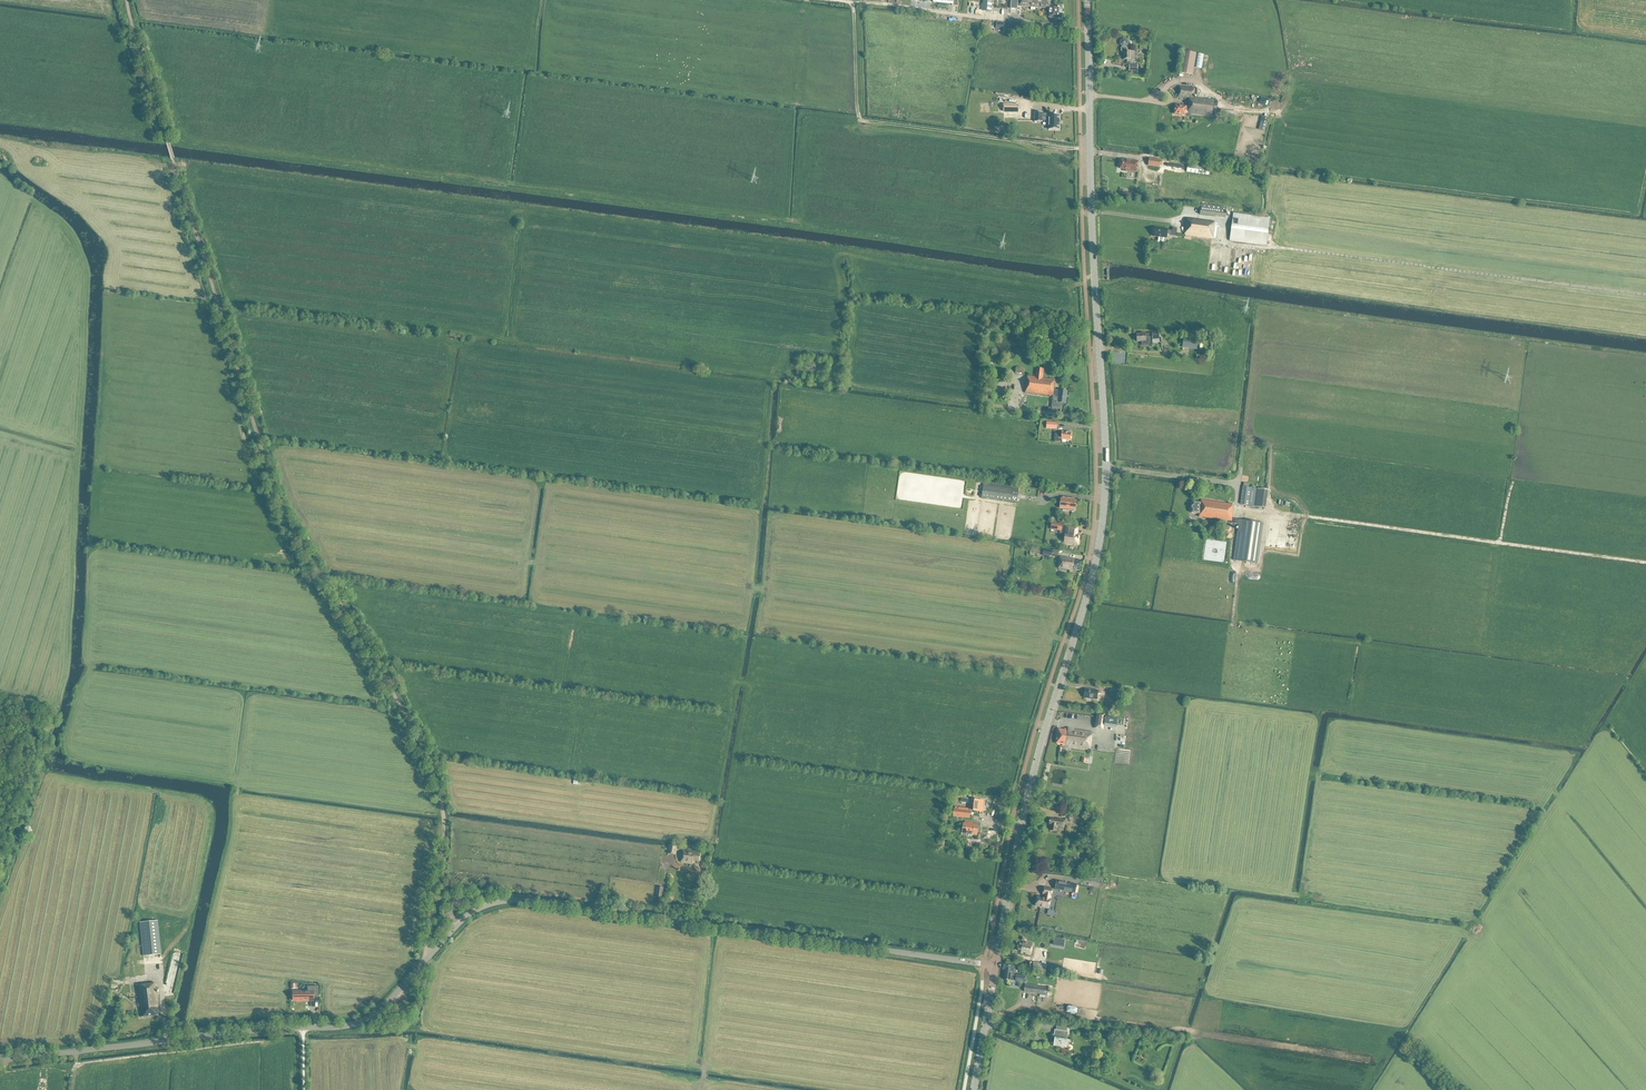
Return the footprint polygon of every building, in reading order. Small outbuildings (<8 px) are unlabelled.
[(982,11),(991,12),(992,0),(983,0),(982,11)] [(1011,9),(1017,9),(1017,4),(1020,4),(1019,6),(1035,8),(1048,9),(1048,10),(1049,10),(1049,18),(1054,18),(1061,19),(1062,6),(1050,5),(1050,0),(1011,0),(1011,9)] [(1134,62),(1134,52),(1127,52),(1127,49),(1126,47),(1128,45),(1128,42),(1126,40),(1123,40),(1120,42),(1120,45),(1122,47),(1121,49),(1121,51),(1123,53),(1124,53),(1124,60),(1127,60),(1127,62),(1134,62)] [(1193,76),(1196,54),(1184,51),(1180,73),(1193,76)] [(1215,117),(1217,101),(1193,99),(1194,89),(1180,87),(1179,87),(1178,97),(1189,98),(1188,107),(1175,106),(1174,114),(1185,115),(1185,113),(1215,117)] [(1219,118),(1235,120),(1236,111),(1220,109),(1219,118)] [(1059,121),(1059,116),(1049,115),(1049,114),(1042,114),(1042,113),(1034,113),(1035,113),(1034,122),(1042,122),(1042,121),(1049,121),(1049,130),(1059,130),(1059,125),(1060,121),(1059,121)] [(1264,116),(1260,129),(1267,131),(1271,118),(1264,116)] [(1159,167),(1160,161),(1149,159),(1148,166),(1159,167)] [(1137,172),(1138,161),(1127,160),(1127,161),(1121,160),(1120,169),(1126,170),(1126,171),(1137,172)] [(1209,172),(1210,168),(1188,165),(1187,172),(1209,175),(1209,172)] [(1225,218),(1226,208),(1202,205),(1201,208),(1201,215),(1217,217),(1225,218)] [(1266,246),(1270,219),(1233,214),(1229,241),(1266,246)] [(1213,239),(1215,227),(1213,227),(1214,222),(1187,218),(1185,235),(1213,239)] [(1176,236),(1177,229),(1173,228),(1172,231),(1167,230),(1168,229),(1155,228),(1154,237),(1166,238),(1167,234),(1172,235),(1172,236),(1176,236)] [(1149,338),(1152,337),(1152,340),(1159,339),(1159,333),(1152,333),(1152,334),(1145,334),(1136,335),(1137,342),(1142,341),(1142,346),(1149,346),(1149,338)] [(1197,350),(1198,340),(1184,338),(1182,348),(1197,350)] [(1026,381),(1025,393),(1054,396),(1054,398),(1058,398),(1058,402),(1054,402),(1053,408),(1061,409),(1062,403),(1066,404),(1067,391),(1054,390),(1055,380),(1043,378),(1044,369),(1036,368),(1035,377),(1027,376),(1027,381),(1026,381)] [(1056,429),(1056,422),(1044,421),(1044,426),(1049,427),(1049,429),(1056,429)] [(1070,440),(1071,433),(1062,432),(1061,434),(1055,434),(1054,442),(1062,443),(1062,440),(1070,440)] [(898,500),(910,500),(910,482),(898,481),(898,500)] [(1255,507),(1257,489),(1249,488),(1249,484),(1243,483),(1243,487),(1241,505),(1255,507)] [(1017,502),(1018,491),(983,486),(982,497),(1017,502)] [(1265,508),(1268,490),(1267,490),(1258,489),(1255,507),(1265,508)] [(1074,501),(1075,498),(1062,497),(1062,499),(1061,499),(1060,508),(1063,508),(1063,510),(1074,512),(1075,510),(1076,510),(1077,501),(1074,501)] [(1257,564),(1263,523),(1232,519),(1233,510),(1232,509),(1232,505),(1201,500),(1201,503),(1193,502),(1191,513),(1199,514),(1199,517),(1231,521),(1231,523),(1239,524),(1234,561),(1257,564)] [(1076,536),(1077,528),(1067,527),(1065,539),(1067,539),(1067,543),(1068,544),(1073,545),(1073,544),(1076,545),(1077,541),(1078,541),(1079,536),(1076,536)] [(1289,548),(1298,548),(1299,538),(1289,537),(1289,548)] [(1080,571),(1081,561),(1075,560),(1075,559),(1071,558),(1060,557),(1058,569),(1070,571),(1070,570),(1074,571),(1075,570),(1080,571)] [(1101,696),(1101,692),(1098,692),(1098,691),(1085,689),(1084,698),(1097,700),(1097,696),(1101,696)] [(1102,729),(1104,715),(1098,714),(1096,728),(1102,729)] [(1116,727),(1118,718),(1106,716),(1104,725),(1116,727)] [(1090,750),(1092,733),(1065,729),(1065,730),(1058,729),(1056,744),(1063,745),(1062,746),(1090,750)] [(975,800),(975,806),(970,805),(969,810),(974,811),(981,812),(983,801),(975,800)] [(954,816),(969,818),(970,811),(958,810),(958,808),(955,807),(955,809),(954,809),(954,816)] [(1085,815),(1074,813),(1073,819),(1084,821),(1085,815)] [(1049,824),(1051,825),(1050,830),(1056,831),(1057,827),(1064,828),(1065,820),(1057,819),(1057,820),(1050,819),(1049,824)] [(977,832),(978,828),(977,828),(977,827),(972,826),(973,823),(965,822),(965,825),(964,825),(963,832),(968,832),(968,833),(971,834),(971,833),(973,833),(974,833),(975,833),(977,833),(977,832)] [(677,846),(669,845),(668,855),(676,856),(677,846)] [(699,861),(700,854),(694,853),(695,853),(685,851),(683,862),(693,864),(693,861),(699,861)] [(1077,885),(1062,882),(1060,891),(1067,892),(1075,893),(1077,885)] [(1044,898),(1037,897),(1036,906),(1049,909),(1051,899),(1050,899),(1051,896),(1053,889),(1044,887),(1042,894),(1045,895),(1044,898)] [(161,954),(157,921),(140,923),(143,956),(161,954)] [(1063,945),(1081,948),(1082,941),(1064,938),(1063,945)] [(1016,942),(1015,950),(1021,951),(1021,953),(1031,955),(1033,944),(1021,942),(1021,943),(1016,942)] [(175,952),(172,962),(182,964),(184,954),(175,952)] [(1046,972),(1047,965),(1033,962),(1032,970),(1046,972)] [(1015,982),(1024,983),(1025,976),(1016,975),(1013,975),(1014,971),(1014,966),(1004,964),(1003,970),(1005,970),(1004,980),(1010,981),(1015,981),(1015,982)] [(158,1015),(155,983),(128,986),(129,998),(139,997),(141,1017),(158,1015)] [(292,990),(293,1001),(309,1001),(314,1000),(314,997),(318,997),(319,996),(318,985),(307,985),(308,986),(307,987),(307,989),(292,990)] [(1047,995),(1048,988),(1025,985),(1024,992),(1047,995)] [(1055,1030),(1054,1035),(1055,1036),(1053,1046),(1067,1048),(1068,1040),(1067,1040),(1068,1032),(1067,1032),(1067,1027),(1056,1026),(1056,1030),(1055,1030)]
